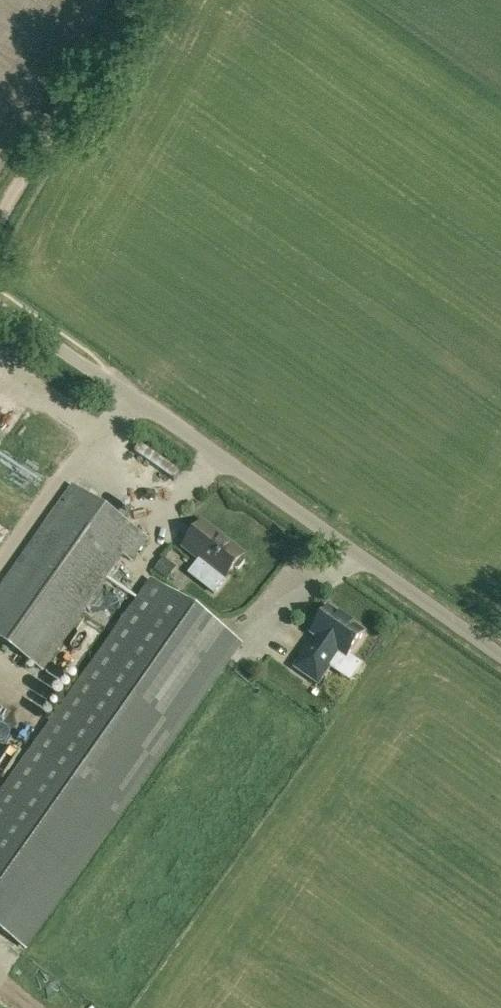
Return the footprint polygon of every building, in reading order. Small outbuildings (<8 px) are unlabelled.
[(147,538),(74,486),(0,591),(0,639),(42,670),(124,554),(132,559),(147,538)] [(12,529),(0,521),(0,545),(12,529)] [(243,557),(245,556),(203,524),(184,548),(209,567),(225,580),(234,569),(236,570),(239,570),(246,562),(245,559),(243,557)] [(154,584),(31,758),(114,816),(236,642),(154,584)] [(366,633),(331,609),(312,635),(318,639),(315,644),(314,643),(296,668),(319,685),(341,655),(347,659),(366,633)] [(31,758),(0,802),(0,931),(22,947),(114,816),(31,758)]
